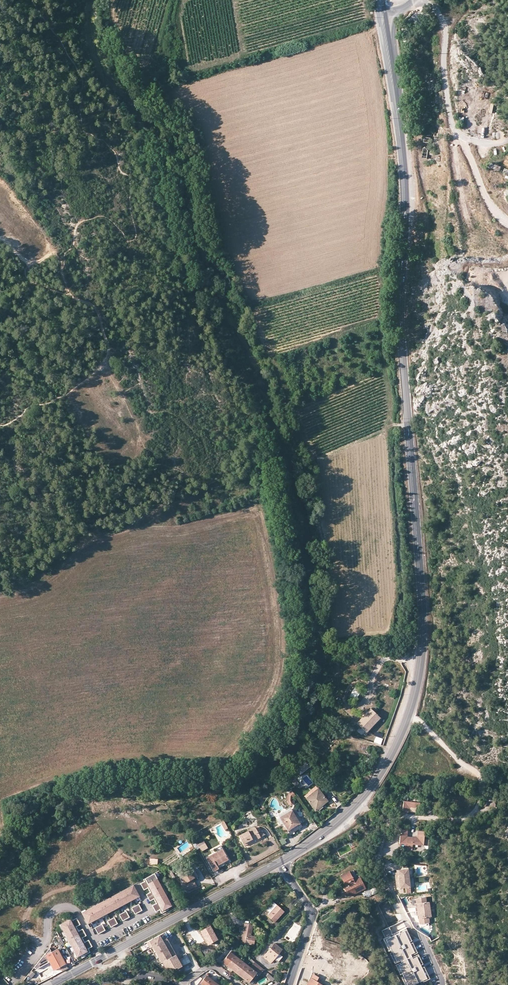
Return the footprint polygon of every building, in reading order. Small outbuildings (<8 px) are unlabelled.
[(416,33),(414,31),(412,34),(407,32),(403,41),(409,43),(408,44),(411,45),(416,33)] [(349,696),(356,699),(360,691),(353,687),(349,696)] [(365,732),(379,717),(369,708),(365,712),(363,711),(359,716),(360,717),(355,722),(365,732)] [(380,744),(382,738),(375,736),(373,742),(380,744)] [(307,767),(304,764),(297,770),(300,773),(307,767)] [(327,800),(317,787),(308,794),(304,797),(315,810),(327,800)] [(292,797),(295,795),(291,790),(288,793),(288,795),(289,796),(288,799),(287,800),(286,803),(288,805),(290,805),(292,804),(292,801),(291,800),(292,797)] [(279,815),(280,817),(292,810),(290,808),(279,815)] [(292,810),(280,817),(284,823),(287,828),(289,832),(301,825),(292,810)] [(287,828),(284,823),(281,825),(279,825),(276,827),(280,832),(287,828)] [(258,831),(255,826),(238,835),(244,845),(264,834),(261,829),(258,831)] [(399,837),(399,842),(412,843),(422,844),(424,831),(417,830),(416,837),(406,836),(406,829),(400,829),(399,837)] [(202,837),(194,841),(198,848),(199,847),(197,843),(203,840),(202,837)] [(219,850),(219,851),(206,858),(213,871),(218,868),(216,865),(222,862),(228,859),(222,848),(219,850)] [(178,872),(180,876),(190,870),(194,878),(198,876),(191,865),(178,872)] [(397,880),(411,879),(410,869),(398,870),(399,873),(399,876),(397,876),(397,878),(397,880)] [(187,892),(197,886),(193,879),(194,878),(190,870),(180,876),(186,887),(185,888),(187,892)] [(345,890),(348,896),(365,887),(358,875),(357,876),(356,877),(355,874),(352,870),(348,872),(348,871),(340,875),(344,883),(342,884),(341,885),(344,891),(345,890)] [(140,884),(142,887),(157,879),(159,878),(154,874),(143,880),(144,881),(140,884)] [(160,884),(157,879),(142,887),(144,890),(148,888),(149,890),(160,884)] [(411,879),(397,880),(397,882),(398,884),(400,883),(400,887),(400,889),(407,888),(408,893),(412,893),(411,879)] [(146,895),(148,898),(165,889),(162,884),(160,884),(149,890),(150,892),(146,895)] [(134,886),(130,888),(130,887),(124,890),(124,892),(121,894),(117,896),(117,894),(111,897),(112,899),(108,900),(104,902),(104,901),(98,904),(99,905),(95,907),(92,909),(91,908),(85,911),(86,912),(82,914),(87,923),(139,895),(134,886)] [(365,898),(376,893),(373,887),(362,892),(365,898)] [(154,899),(155,901),(166,895),(168,895),(165,889),(148,898),(150,901),(154,899)] [(156,903),(152,906),(154,909),(169,901),(166,895),(155,901),(156,903)] [(417,912),(431,910),(430,902),(428,903),(427,897),(417,899),(418,903),(418,907),(416,908),(417,912)] [(169,901),(154,909),(156,912),(160,910),(162,914),(168,910),(167,908),(173,905),(171,900),(169,901)] [(277,905),(273,902),(267,909),(270,912),(277,905)] [(284,911),(277,905),(270,912),(267,916),(275,922),(284,911)] [(353,906),(346,911),(348,914),(343,918),(345,922),(357,913),(353,906)] [(431,910),(417,912),(417,916),(420,916),(420,920),(421,924),(431,923),(430,917),(432,917),(431,910)] [(60,924),(63,930),(64,929),(79,921),(77,918),(73,920),(72,918),(60,924)] [(64,929),(67,935),(77,929),(76,927),(80,925),(79,921),(64,929)] [(208,944),(218,939),(211,924),(200,929),(208,944)] [(243,937),(241,942),(253,944),(254,937),(251,936),(252,925),(245,924),(244,927),(243,937)] [(186,926),(179,928),(182,935),(189,933),(186,926)] [(66,935),(69,941),(84,932),(83,929),(79,931),(77,929),(67,935),(66,935)] [(174,953),(175,953),(163,931),(146,941),(149,946),(151,945),(161,961),(159,963),(158,963),(158,964),(159,965),(160,966),(163,967),(168,969),(174,972),(175,973),(179,971),(177,967),(181,965),(174,953)] [(407,984),(417,984),(429,979),(407,931),(386,940),(407,984)] [(69,941),(72,946),(83,940),(82,938),(86,936),(84,932),(69,941)] [(73,946),(76,951),(90,943),(89,940),(85,942),(83,940),(73,946)] [(75,952),(78,957),(83,954),(84,955),(90,952),(88,949),(92,947),(90,943),(75,952)] [(282,949),(275,943),(264,957),(271,963),(274,959),(277,962),(282,956),(279,953),(282,949)] [(151,945),(149,946),(159,963),(161,961),(151,945)] [(55,950),(51,952),(60,967),(62,971),(68,968),(57,949),(55,950)] [(230,950),(222,960),(249,982),(252,979),(256,972),(257,971),(251,966),(230,950)] [(54,970),(60,967),(51,952),(46,955),(48,958),(54,970)] [(187,964),(190,962),(186,952),(182,954),(187,964)] [(356,958),(357,959),(363,965),(359,968),(367,975),(368,974),(371,965),(367,960),(356,952),(354,954),(357,957),(356,958)] [(251,965),(251,966),(257,971),(256,972),(260,975),(264,970),(254,961),(251,965)] [(306,984),(324,984),(316,980),(318,977),(313,974),(309,980),(306,984)] [(200,984),(202,984),(219,984),(207,975),(200,984)]
